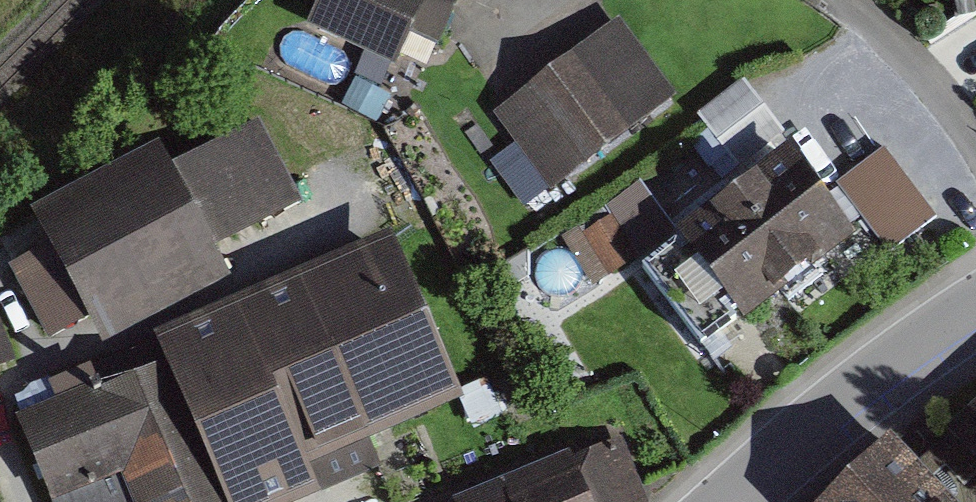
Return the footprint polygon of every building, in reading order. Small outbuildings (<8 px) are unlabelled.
[(313,20),(397,58),(413,24),(442,29),(455,0),(322,0),(313,20)] [(670,98),(616,25),(499,111),(554,184),(670,98)] [(399,67),(423,78),(440,42),(416,31),(399,67)] [(783,131),(744,83),(700,118),(710,131),(693,144),(722,179),(783,131)] [(298,202),(254,120),(45,231),(52,244),(12,265),(51,337),(90,316),(100,335),(217,273),(205,251),(298,202)] [(935,216),(882,146),(836,182),(890,251),(935,216)] [(846,234),(787,158),(644,269),(702,344),(776,286),(789,302),(825,274),(814,259),(846,234)] [(671,229),(638,183),(563,236),(595,282),(671,229)] [(19,412),(54,501),(285,501),(378,466),(370,446),(460,411),(394,242),(140,341),(148,363),(97,383),(90,366),(38,386),(44,402),(19,412)] [(0,327),(0,364),(13,359),(0,327)] [(939,442),(975,478),(975,405),(939,442)] [(480,501),(640,501),(615,445),(480,501)] [(882,446),(823,501),(935,501),(882,446)]
